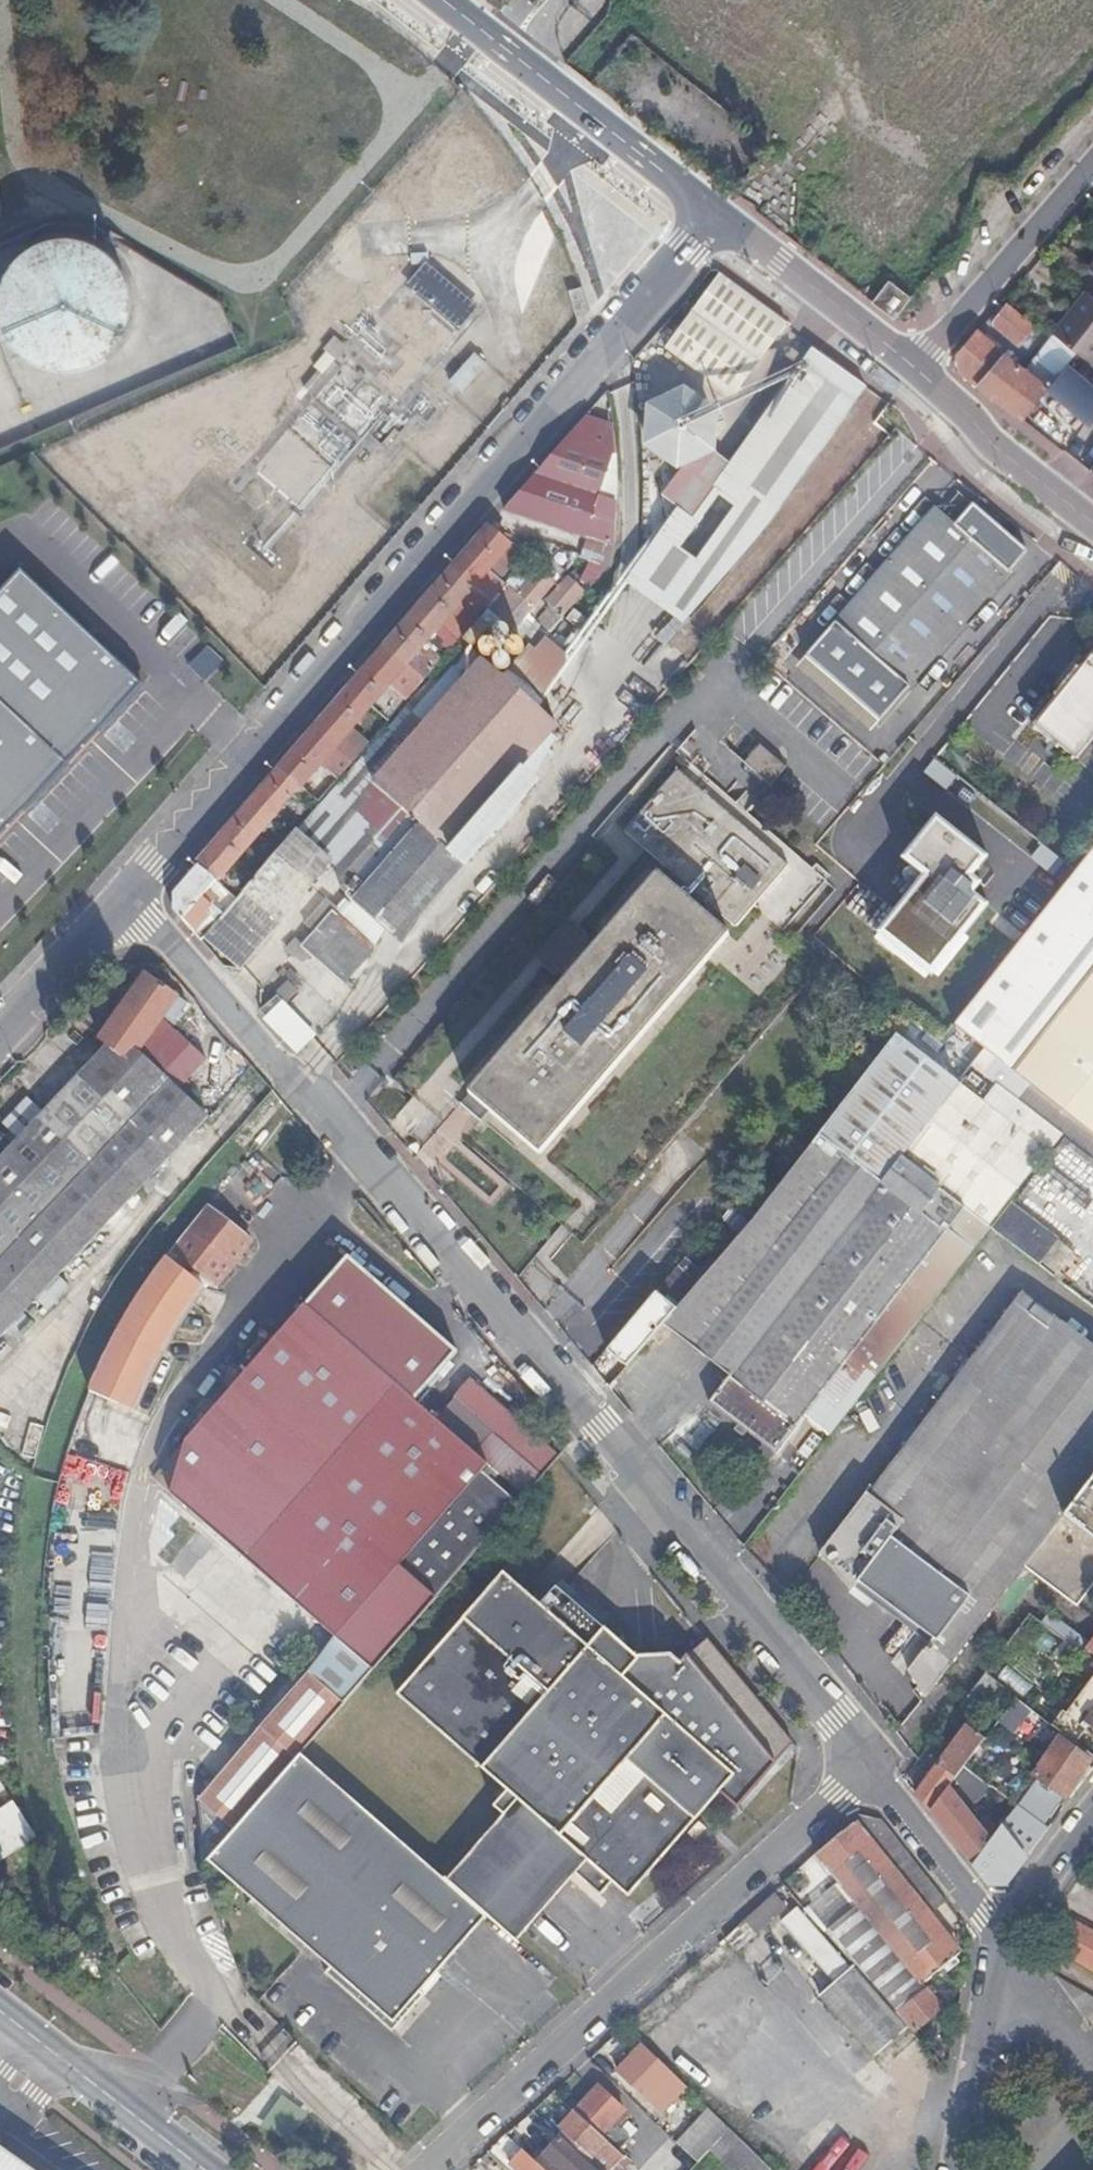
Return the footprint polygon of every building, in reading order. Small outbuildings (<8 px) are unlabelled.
[(15,357),(35,367),(57,371),(80,367),(99,356),(114,339),(123,318),(124,295),(117,273),(104,255),(86,243),(65,237),(43,238),(23,245),(6,259),(0,269),(0,340),(15,357)] [(1092,274),(1092,258),(1085,267),(1092,274)] [(411,292),(453,328),(469,311),(427,274),(411,292)] [(895,318),(911,296),(892,280),(874,302),(895,318)] [(797,334),(788,328),(729,287),(675,359),(743,407),(797,334)] [(1086,362),(1092,353),(1092,300),(1084,292),(1050,333),(1052,335),(1073,351),(1086,362)] [(577,326),(587,315),(581,294),(570,299),(577,326)] [(1018,345),(1036,322),(1032,318),(1027,324),(1004,306),(990,324),(1018,345)] [(958,369),(1021,419),(1022,418),(1073,351),(1052,335),(1024,372),(976,333),(974,332),(958,350),(958,369)] [(323,352),(333,362),(343,351),(332,341),(323,352)] [(755,535),(863,385),(809,346),(725,462),(716,454),(676,471),(658,493),(674,507),(622,582),(680,623),(755,535)] [(473,351),(456,384),(474,393),(491,359),(473,351)] [(1045,388),(1088,424),(1092,418),(1092,389),(1063,364),(1053,377),(1045,388)] [(693,399),(686,398),(678,398),(670,401),(664,404),(658,409),(653,415),(650,422),(648,429),(647,437),(649,445),(652,452),(656,458),(662,464),(668,468),(676,471),(716,454),(719,447),(721,440),(721,433),(720,425),(717,418),(713,411),(707,405),(701,401),(693,399)] [(612,412),(611,410),(607,409),(604,420),(588,414),(504,511),(587,538),(612,546),(613,536),(614,526),(615,516),(615,505),(615,500),(607,497),(610,488),(601,485),(612,456),(615,457),(615,453),(615,443),(613,433),(613,422),(612,412)] [(935,461),(909,412),(907,415),(888,436),(722,628),(424,964),(333,1064),(355,1090),(440,1190),(536,1303),(587,1363),(604,1349),(626,1322),(684,1252),(723,1203),(890,1003),(817,939),(863,885),(816,844),(883,765),(758,662),(935,461)] [(936,507),(943,518),(967,502),(960,491),(936,507)] [(209,517),(212,515),(213,513),(215,510),(215,508),(216,504),(214,500),(211,496),(208,494),(204,492),(202,492),(197,494),(193,497),(190,501),(190,505),(190,509),(191,511),(193,515),(198,518),(203,519),(207,518),(209,517)] [(803,655),(878,720),(1026,547),(972,500),(939,539),(920,522),(803,655)] [(222,527),(221,530),(221,535),(221,537),(222,540),(225,543),(229,546),(232,546),(235,546),(239,544),(243,541),(245,537),(246,533),(244,528),(242,525),(237,522),(232,521),(228,522),(224,525),(222,527)] [(519,555),(488,529),(174,890),(173,912),(191,933),(206,916),(209,917),(216,910),(205,900),(207,897),(202,892),(214,879),(223,887),(228,881),(219,874),(298,785),(299,786),(473,586),(492,602),(505,587),(506,586),(498,579),(519,555)] [(584,550),(613,559),(612,546),(587,538),(584,550)] [(261,544),(256,544),(251,546),(248,549),(247,552),(246,554),(246,557),(247,562),(249,564),(251,566),(253,567),(256,568),(259,568),(264,567),(268,564),(269,561),(270,559),(271,554),(270,552),(269,549),(266,546),(263,545),(261,544)] [(606,567),(613,559),(584,550),(582,559),(588,561),(606,567)] [(575,576),(588,561),(582,559),(580,559),(570,570),(575,576)] [(501,626),(511,635),(523,622),(559,582),(543,566),(516,597),(512,600),(507,594),(488,615),(501,626)] [(141,683),(18,568),(0,587),(0,834),(141,683)] [(561,618),(582,594),(567,580),(546,603),(561,618)] [(492,602),(484,612),(488,615),(507,594),(510,591),(505,587),(492,602)] [(511,635),(531,652),(542,639),(523,622),(511,635)] [(387,930),(402,943),(411,924),(464,865),(462,863),(370,783),(479,661),(461,644),(294,829),(274,853),(204,933),(237,962),(329,860),(349,877),(338,888),(349,897),(383,927),(387,930)] [(204,681),(222,661),(205,645),(186,665),(204,681)] [(488,651),(479,661),(530,707),(551,682),(550,669),(531,652),(515,669),(488,651)] [(1080,759),(1092,742),(1092,653),(1037,725),(1080,759)] [(370,783),(462,863),(517,792),(515,782),(506,783),(554,728),(530,707),(479,661),(370,783)] [(932,758),(921,771),(945,789),(955,776),(932,758)] [(920,875),(874,932),(929,977),(987,905),(972,893),(980,883),(971,876),(986,857),(934,815),(899,858),(920,875)] [(1071,871),(948,1028),(991,1060),(993,1058),(1092,1138),(1092,843),(1071,871)] [(327,963),(341,975),(347,981),(373,952),(337,920),(328,913),(302,942),(327,963)] [(337,920),(373,952),(375,944),(341,915),(337,920)] [(145,1061),(180,1014),(187,1004),(145,975),(100,1038),(107,1044),(139,1068),(145,1061)] [(280,993),(277,996),(284,1005),(298,994),(302,990),(283,975),(272,986),(280,993)] [(277,996),(260,1010),(268,1019),(284,1005),(277,996)] [(183,1016),(180,1014),(145,1061),(177,1093),(205,1063),(172,1031),(183,1016)] [(1057,1134),(994,1086),(980,1104),(924,1058),(938,1041),(910,1018),(658,1323),(726,1377),(708,1401),(729,1417),(773,1452),(793,1428),(810,1441),(984,1227),(1003,1202),(1057,1134)] [(45,1111),(17,1139),(0,1157),(0,1338),(34,1302),(56,1279),(206,1120),(177,1093),(145,1061),(139,1068),(107,1044),(45,1111)] [(1,1124),(17,1139),(45,1111),(29,1095),(1,1124)] [(987,1229),(1033,1264),(1052,1239),(1003,1202),(984,1227),(987,1229)] [(246,1242),(203,1206),(183,1229),(166,1251),(211,1287),(246,1242)] [(626,1322),(604,1349),(617,1359),(697,1263),(684,1252),(626,1322)] [(200,1286),(163,1255),(153,1269),(144,1281),(136,1293),(127,1309),(119,1322),(113,1333),(103,1352),(96,1366),(86,1387),(129,1409),(145,1377),(147,1373),(166,1340),(181,1314),(200,1286)] [(68,1290),(56,1279),(34,1302),(46,1313),(68,1290)] [(1024,1296),(996,1332),(991,1328),(866,1494),(864,1493),(817,1554),(848,1591),(852,1588),(926,1645),(906,1671),(922,1697),(1021,1565),(1059,1516),(1063,1511),(1092,1473),(1092,1349),(1024,1296)] [(309,1669),(344,1699),(553,1456),(471,1383),(440,1416),(417,1397),(429,1382),(411,1367),(411,1368),(339,1307),(321,1327),(302,1310),(148,1484),(332,1642),(309,1669)] [(603,1355),(586,1374),(601,1386),(618,1366),(603,1355)] [(1063,1511),(1059,1516),(1021,1565),(1073,1607),(1092,1581),(1092,1473),(1063,1511)] [(481,1917),(513,1944),(571,1878),(596,1899),(607,1886),(624,1900),(716,1794),(733,1809),(792,1743),(705,1638),(676,1664),(666,1654),(632,1657),(551,1586),(534,1605),(497,1573),(389,1696),(499,1793),(485,1809),(495,1817),(440,1882),(481,1917)] [(1044,1613),(1038,1624),(1073,1643),(1079,1631),(1044,1613)] [(1083,1648),(1092,1656),(1092,1635),(1083,1648)] [(198,1798),(232,1828),(293,1757),(344,1699),(309,1669),(198,1798)] [(1074,1744),(1087,1727),(1092,1732),(1092,1672),(1051,1727),(1062,1735),(1074,1744)] [(991,1681),(982,1673),(958,1705),(958,1706),(967,1712),(991,1681)] [(998,1724),(1017,1731),(1027,1704),(1008,1697),(998,1724)] [(947,1788),(962,1766),(982,1740),(965,1726),(915,1794),(918,1797),(930,1813),(947,1788)] [(989,1773),(997,1779),(1027,1741),(1020,1734),(989,1773)] [(1032,1775),(1062,1799),(1092,1758),(1074,1744),(1062,1735),(1049,1752),(1046,1751),(1041,1757),(1044,1759),(1032,1775)] [(215,1848),(200,1861),(326,1970),(321,1976),(388,2033),(420,1996),(416,1993),(481,1917),(440,1882),(293,1757),(232,1828),(215,1848)] [(930,1813),(973,1867),(991,1842),(947,1788),(930,1813)] [(215,1848),(232,1828),(198,1798),(200,1861),(215,1848)] [(973,1867),(987,1884),(1004,1886),(1024,1859),(1005,1835),(1015,1827),(1009,1820),(1005,1826),(1001,1830),(998,1833),(997,1835),(991,1842),(973,1867)] [(926,1912),(869,1842),(852,1821),(814,1851),(883,1937),(922,1985),(959,1952),(926,1912)] [(942,1899),(887,1828),(869,1842),(926,1912),(942,1899)] [(14,1909),(28,1894),(0,1866),(0,1892),(14,1909)] [(14,1909),(0,1892),(0,1916),(4,1920),(14,1909)] [(883,1937),(856,1905),(823,1931),(843,1953),(896,2017),(900,2014),(914,2032),(936,2013),(923,1996),(918,1989),(922,1985),(883,1937)] [(1074,1925),(1055,1954),(1092,1976),(1092,1936),(1074,1925)] [(818,1996),(872,2060),(908,2030),(896,2017),(843,1953),(812,1980),(823,1992),(818,1996)] [(671,2075),(637,2042),(613,2066),(646,2099),(671,2075)] [(597,2085),(573,2112),(597,2136),(616,2153),(627,2141),(608,2124),(622,2109),(597,2085)] [(685,2123),(710,2149),(727,2132),(702,2106),(685,2123)] [(554,2133),(556,2135),(558,2136),(585,2161),(595,2149),(607,2161),(598,2169),(610,2169),(612,2168),(613,2167),(621,2158),(616,2153),(597,2136),(573,2112),(554,2133)] [(666,2136),(646,2117),(633,2131),(653,2149),(666,2136)] [(727,2132),(710,2149),(708,2151),(727,2169),(766,2169),(727,2132)] [(585,2161),(558,2136),(534,2162),(543,2169),(594,2169),(585,2161)] [(521,2149),(508,2163),(516,2169),(543,2169),(534,2162),(521,2149)] [(626,2152),(621,2158),(626,2163),(631,2157),(626,2152)]
